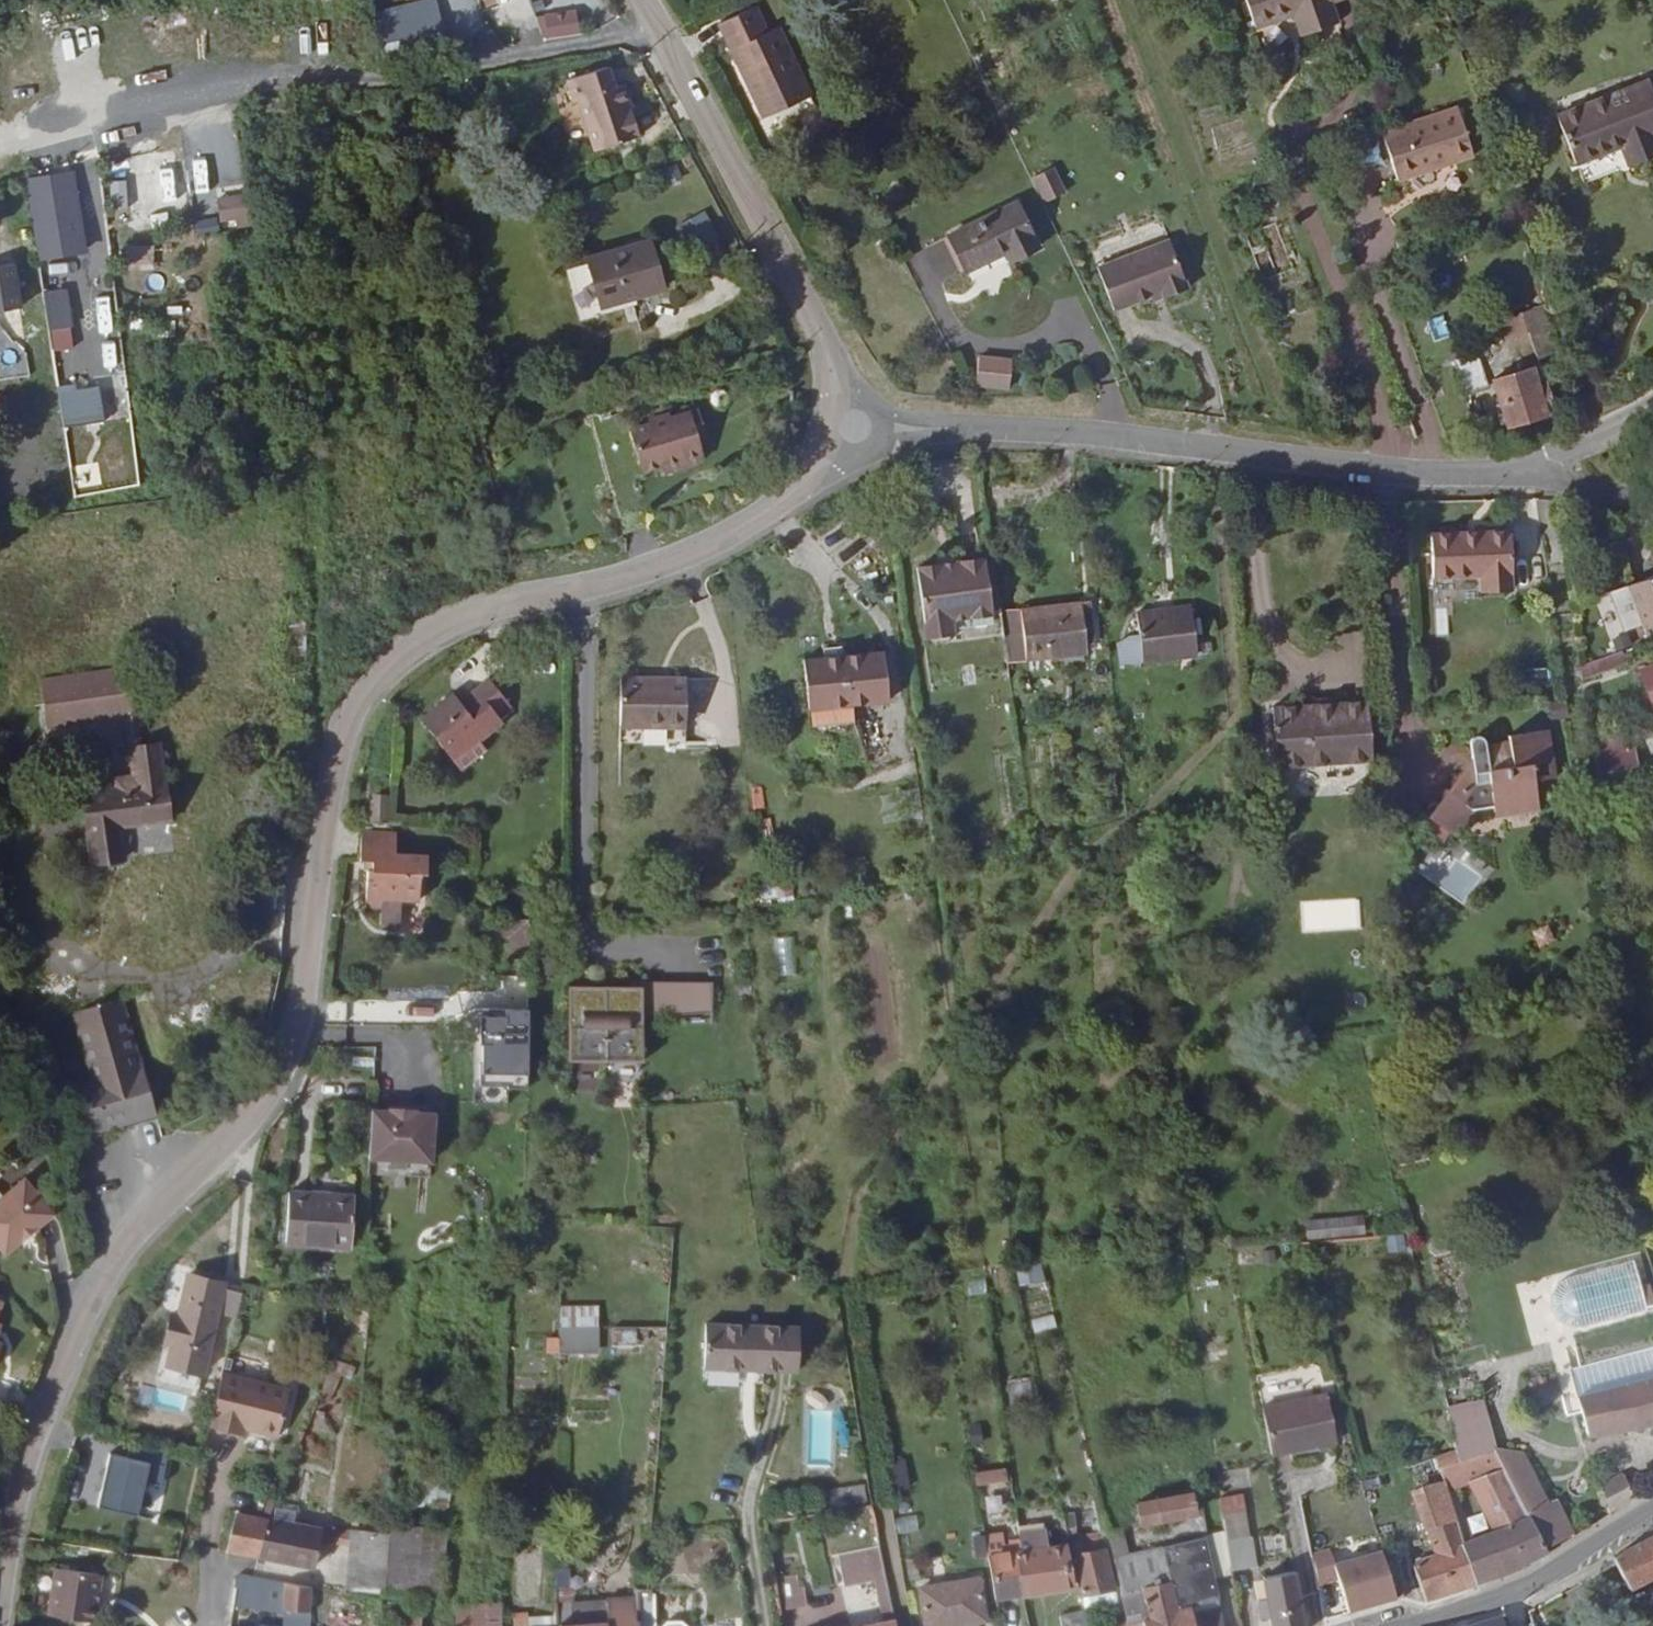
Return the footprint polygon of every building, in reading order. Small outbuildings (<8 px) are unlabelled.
[(375,11),(384,47),(449,30),(441,0),(416,0),(375,11)] [(570,1),(570,12),(545,13),(546,38),(582,37),(581,0),(570,1)] [(1255,28),(1294,15),(1302,12),(1310,33),(1339,23),(1331,1),(1334,0),(1245,0),(1255,28)] [(755,7),(719,24),(763,118),(811,96),(779,27),(767,33),(755,7)] [(1302,12),(1294,15),(1301,36),(1310,33),(1302,12)] [(637,138),(621,86),(614,88),(608,67),(566,80),(574,103),(578,101),(594,151),(637,138)] [(1557,116),(1576,165),(1620,147),(1628,167),(1652,156),(1652,90),(1649,80),(1557,116)] [(1458,107),(1382,132),(1398,180),(1474,155),(1458,107)] [(138,166),(138,172),(140,172),(141,203),(146,203),(147,224),(176,223),(174,174),(153,175),(153,165),(138,166)] [(1057,166),(1033,174),(1042,202),(1066,194),(1057,166)] [(50,198),(49,193),(61,191),(59,179),(32,182),(34,200),(50,198)] [(111,209),(128,209),(127,180),(110,181),(111,209)] [(222,228),(254,224),(250,191),(218,195),(222,228)] [(1016,202),(948,235),(966,272),(1004,252),(1009,262),(1039,247),(1016,202)] [(700,245),(719,234),(705,210),(686,221),(700,245)] [(1276,222),(1244,234),(1263,282),(1294,269),(1276,222)] [(1189,288),(1169,240),(1101,265),(1121,312),(1156,297),(1157,301),(1189,288)] [(662,290),(649,241),(587,259),(603,314),(636,305),(634,298),(662,290)] [(138,270),(155,269),(155,245),(137,245),(138,270)] [(11,260),(0,262),(0,299),(16,297),(11,260)] [(52,351),(76,348),(68,287),(44,290),(52,351)] [(1542,304),(1521,312),(1528,334),(1538,359),(1559,351),(1542,304)] [(1521,312),(1467,333),(1472,346),(1501,335),(1504,343),(1528,334),(1521,312)] [(175,335),(176,319),(131,317),(130,333),(175,335)] [(1528,334),(1504,343),(1516,373),(1540,365),(1538,359),(1528,334)] [(26,372),(23,340),(0,342),(0,374),(26,372)] [(1453,361),(1465,393),(1489,386),(1477,353),(1453,361)] [(978,354),(976,370),(1011,374),(1013,358),(978,354)] [(1516,373),(1492,380),(1506,426),(1557,412),(1540,365),(1516,373)] [(104,405),(101,382),(56,389),(59,413),(104,405)] [(110,432),(106,405),(104,405),(59,413),(64,441),(110,432)] [(703,458),(694,427),(702,425),(698,410),(670,418),(669,414),(647,420),(648,424),(629,430),(641,472),(660,467),(662,474),(685,467),(684,464),(694,461),(703,458)] [(133,436),(130,413),(116,415),(119,438),(122,438),(124,452),(134,451),(133,437),(133,436)] [(706,436),(702,425),(694,427),(698,438),(706,436)] [(1535,527),(1536,501),(1520,500),(1519,527),(1535,527)] [(1510,530),(1431,534),(1433,578),(1480,576),(1481,591),(1512,589),(1511,574),(1513,574),(1510,530)] [(991,613),(1001,611),(993,558),(984,559),(991,613)] [(984,559),(918,568),(928,639),(953,634),(951,619),(991,613),(984,559)] [(1628,585),(1643,629),(1652,625),(1652,575),(1628,585)] [(1086,653),(1081,603),(1001,611),(1008,662),(1086,653)] [(1191,604),(1136,611),(1143,664),(1197,657),(1191,604)] [(958,627),(994,627),(994,618),(958,618),(958,627)] [(306,669),(305,625),(281,626),(282,670),(306,669)] [(833,647),(834,655),(853,653),(852,645),(833,647)] [(1622,650),(1581,665),(1583,678),(1626,662),(1622,650)] [(834,655),(803,658),(808,709),(888,701),(884,651),(853,653),(834,655)] [(1638,669),(1652,711),(1652,663),(1638,669)] [(49,726),(135,715),(133,697),(130,678),(129,670),(43,681),(49,726)] [(687,677),(621,676),(620,740),(686,742),(687,677)] [(498,715),(511,706),(490,677),(467,695),(470,700),(463,705),(455,693),(421,718),(448,753),(474,734),(479,740),(503,722),(498,715)] [(147,713),(145,695),(133,697),(135,715),(147,713)] [(1368,701),(1272,708),(1276,767),(1372,760),(1368,701)] [(139,747),(135,715),(126,716),(130,748),(139,747)] [(1528,738),(1509,740),(1485,744),(1485,740),(1484,737),(1482,736),(1480,735),(1478,735),(1476,735),(1475,736),(1473,737),(1472,738),(1471,739),(1471,741),(1470,742),(1474,774),(1460,776),(1429,817),(1456,837),(1477,809),(1494,808),(1494,811),(1539,804),(1535,780),(1557,777),(1549,729),(1528,732),(1528,738)] [(1591,736),(1593,754),(1597,774),(1638,766),(1634,747),(1618,750),(1615,731),(1591,736)] [(474,734),(448,753),(453,760),(479,740),(474,734)] [(170,820),(160,744),(139,747),(129,748),(133,776),(115,778),(116,788),(82,792),(91,863),(123,859),(119,826),(170,820)] [(374,801),(371,801),(370,820),(389,821),(389,801),(374,801)] [(398,832),(362,830),(360,860),(368,860),(365,908),(383,908),(384,899),(420,900),(421,873),(427,873),(428,855),(396,853),(398,832)] [(1532,931),(1540,948),(1558,940),(1551,923),(1532,931)] [(513,958),(530,957),(528,936),(512,937),(513,958)] [(626,977),(643,977),(643,1007),(711,1002),(708,972),(626,973),(626,977)] [(643,1007),(643,977),(626,977),(570,979),(569,1052),(644,1051),(643,1007)] [(140,1067),(120,998),(73,1012),(92,1080),(74,1085),(87,1133),(156,1114),(144,1066),(140,1067)] [(393,1102),(374,1100),(371,1148),(434,1152),(437,1104),(419,1103),(419,1097),(393,1096),(393,1102)] [(53,1213),(24,1178),(0,1197),(0,1248),(4,1252),(53,1213)] [(355,1195),(289,1190),(286,1241),(352,1246),(355,1195)] [(1365,1216),(1308,1218),(1308,1238),(1365,1237),(1365,1216)] [(1570,1334),(1651,1312),(1636,1257),(1555,1279),(1570,1334)] [(1020,1286),(1046,1280),(1042,1261),(1015,1267),(1020,1286)] [(226,1282),(188,1273),(178,1313),(171,1312),(164,1342),(171,1344),(166,1365),(204,1375),(218,1313),(236,1317),(243,1288),(225,1283),(226,1282)] [(599,1305),(561,1305),(560,1331),(599,1330),(599,1305)] [(1035,1333),(1057,1327),(1053,1314),(1031,1320),(1035,1333)] [(800,1327),(705,1323),(704,1368),(799,1371),(800,1327)] [(599,1330),(560,1331),(560,1353),(599,1353),(599,1330)] [(1571,1371),(1577,1396),(1652,1375),(1652,1349),(1571,1371)] [(285,1389),(222,1374),(209,1426),(243,1434),(244,1430),(273,1437),(285,1389)] [(1556,1374),(1528,1380),(1533,1403),(1562,1397),(1556,1374)] [(1577,1396),(1587,1435),(1634,1423),(1635,1427),(1652,1423),(1652,1375),(1577,1396)] [(1029,1382),(1008,1384),(1011,1403),(1032,1401),(1029,1382)] [(1327,1394),(1262,1407),(1272,1455),(1337,1442),(1327,1394)] [(1484,1400),(1447,1408),(1451,1420),(1449,1421),(1457,1450),(1461,1464),(1494,1451),(1496,1450),(1484,1400)] [(129,1444),(128,1455),(106,1453),(101,1507),(163,1513),(169,1448),(129,1444)] [(986,1450),(971,1452),(975,1473),(990,1470),(986,1450)] [(1457,1450),(1435,1456),(1440,1471),(1461,1464),(1457,1450)] [(1574,1537),(1556,1500),(1548,1503),(1523,1452),(1496,1450),(1494,1451),(1526,1517),(1529,1517),(1544,1550),(1574,1537)] [(1413,1498),(1435,1557),(1464,1547),(1463,1544),(1440,1471),(1435,1456),(1402,1467),(1413,1498)] [(906,1458),(884,1461),(887,1489),(910,1487),(906,1458)] [(975,1473),(977,1485),(1006,1480),(1005,1468),(990,1470),(975,1473)] [(453,1475),(416,1472),(413,1505),(450,1508),(453,1475)] [(1623,1474),(1601,1486),(1609,1514),(1635,1499),(1623,1474)] [(1193,1492),(1137,1503),(1141,1524),(1197,1514),(1193,1492)] [(1243,1495),(1221,1499),(1225,1527),(1249,1523),(1243,1495)] [(274,1519),(294,1523),(297,1510),(276,1506),(274,1519)] [(269,1518),(236,1512),(227,1552),(259,1558),(269,1518)] [(1528,1567),(1546,1555),(1544,1550),(1529,1517),(1526,1517),(1463,1544),(1464,1547),(1477,1586),(1528,1567)] [(269,1518),(259,1558),(315,1568),(323,1528),(294,1523),(274,1519),(269,1518)] [(1249,1523),(1225,1527),(1226,1531),(1227,1541),(1252,1536),(1249,1523)] [(353,1529),(332,1525),(329,1543),(351,1547),(353,1529)] [(382,1592),(439,1597),(445,1530),(390,1526),(389,1534),(382,1592)] [(1015,1551),(1023,1596),(1072,1588),(1064,1544),(1048,1547),(1046,1527),(1019,1531),(1020,1539),(1021,1550),(1015,1551)] [(1108,1530),(1126,1617),(1141,1614),(1143,1621),(1144,1625),(1224,1625),(1218,1600),(1213,1578),(1204,1539),(1128,1554),(1122,1527),(1108,1530)] [(382,1592),(389,1534),(353,1529),(351,1547),(345,1588),(382,1592)] [(995,1600),(1023,1596),(1015,1551),(1021,1550),(1020,1539),(1005,1541),(1003,1531),(985,1534),(995,1600)] [(1227,1541),(1226,1531),(1204,1536),(1204,1539),(1213,1578),(1233,1574),(1232,1569),(1227,1541)] [(1260,1536),(1262,1553),(1288,1550),(1286,1533),(1260,1536)] [(1227,1541),(1232,1569),(1257,1565),(1252,1536),(1227,1541)] [(1613,1557),(1632,1592),(1635,1600),(1652,1594),(1652,1537),(1613,1557)] [(1069,1540),(1073,1555),(1081,1596),(1116,1589),(1106,1549),(1080,1554),(1077,1539),(1069,1540)] [(839,1554),(845,1586),(875,1580),(883,1621),(861,1625),(897,1625),(880,1545),(839,1554)] [(1435,1557),(1413,1564),(1422,1591),(1426,1603),(1477,1586),(1464,1547),(1435,1557)] [(1332,1551),(1313,1554),(1319,1584),(1339,1580),(1348,1613),(1396,1600),(1381,1552),(1335,1567),(1332,1551)] [(47,1614),(93,1622),(101,1575),(56,1567),(47,1614)] [(1263,1578),(1273,1625),(1306,1625),(1305,1623),(1295,1571),(1263,1578)] [(799,1586),(797,1573),(774,1577),(778,1610),(808,1605),(805,1585),(799,1586)] [(919,1587),(925,1625),(948,1625),(986,1620),(979,1577),(919,1587)] [(313,1588),(285,1583),(283,1610),(311,1613),(313,1588)] [(640,1590),(640,1598),(640,1625),(656,1625),(656,1590),(648,1589),(640,1590)] [(640,1598),(607,1599),(607,1622),(591,1623),(575,1624),(574,1605),(557,1604),(556,1625),(640,1625),(640,1598)] [(456,1607),(457,1625),(501,1625),(501,1604),(456,1607)] [(575,1624),(591,1623),(590,1606),(574,1605),(575,1624)] [(283,1610),(281,1625),(310,1625),(311,1613),(283,1610)] [(1060,1616),(1062,1625),(1088,1625),(1084,1610),(1060,1616)] [(528,1618),(529,1625),(555,1625),(554,1615),(528,1618)] [(1015,1616),(999,1620),(1000,1625),(1017,1625),(1015,1616)] [(1501,1617),(1468,1625),(1503,1625),(1501,1617)]
